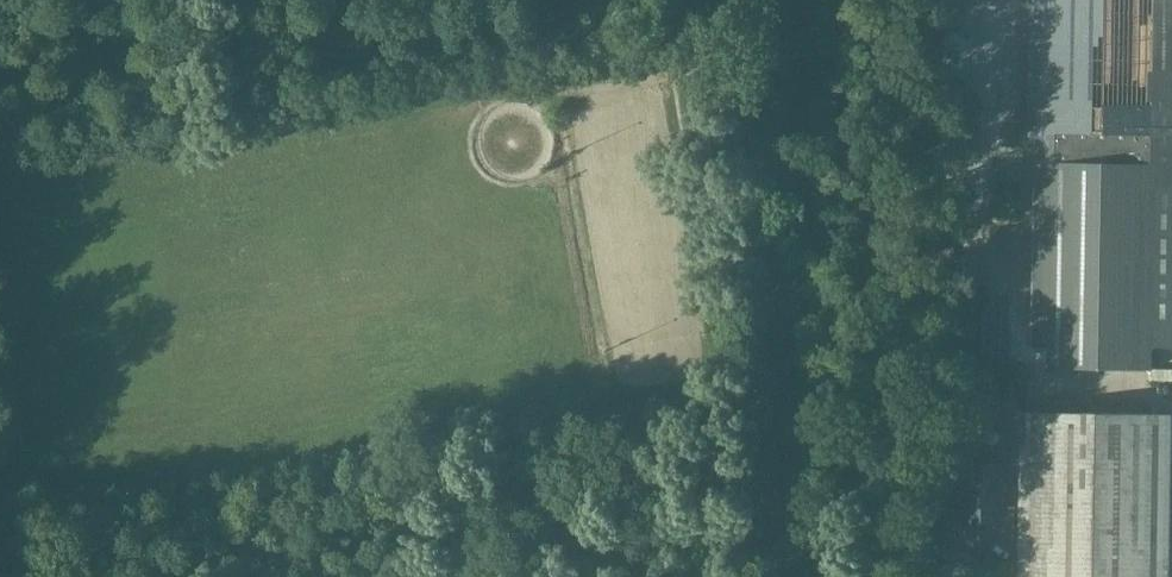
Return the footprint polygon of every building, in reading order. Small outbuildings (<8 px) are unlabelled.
[(1027,187),(1035,187),(1035,221),(1034,237),(1032,347),(1048,347),(1047,366),(1047,368),(1151,370),(1151,349),(1171,349),(1171,0),(1031,0),(1029,106),(1028,106),(1027,149),(1027,187)] [(1020,576),(1170,576),(1170,415),(1021,414),(1020,576)]
